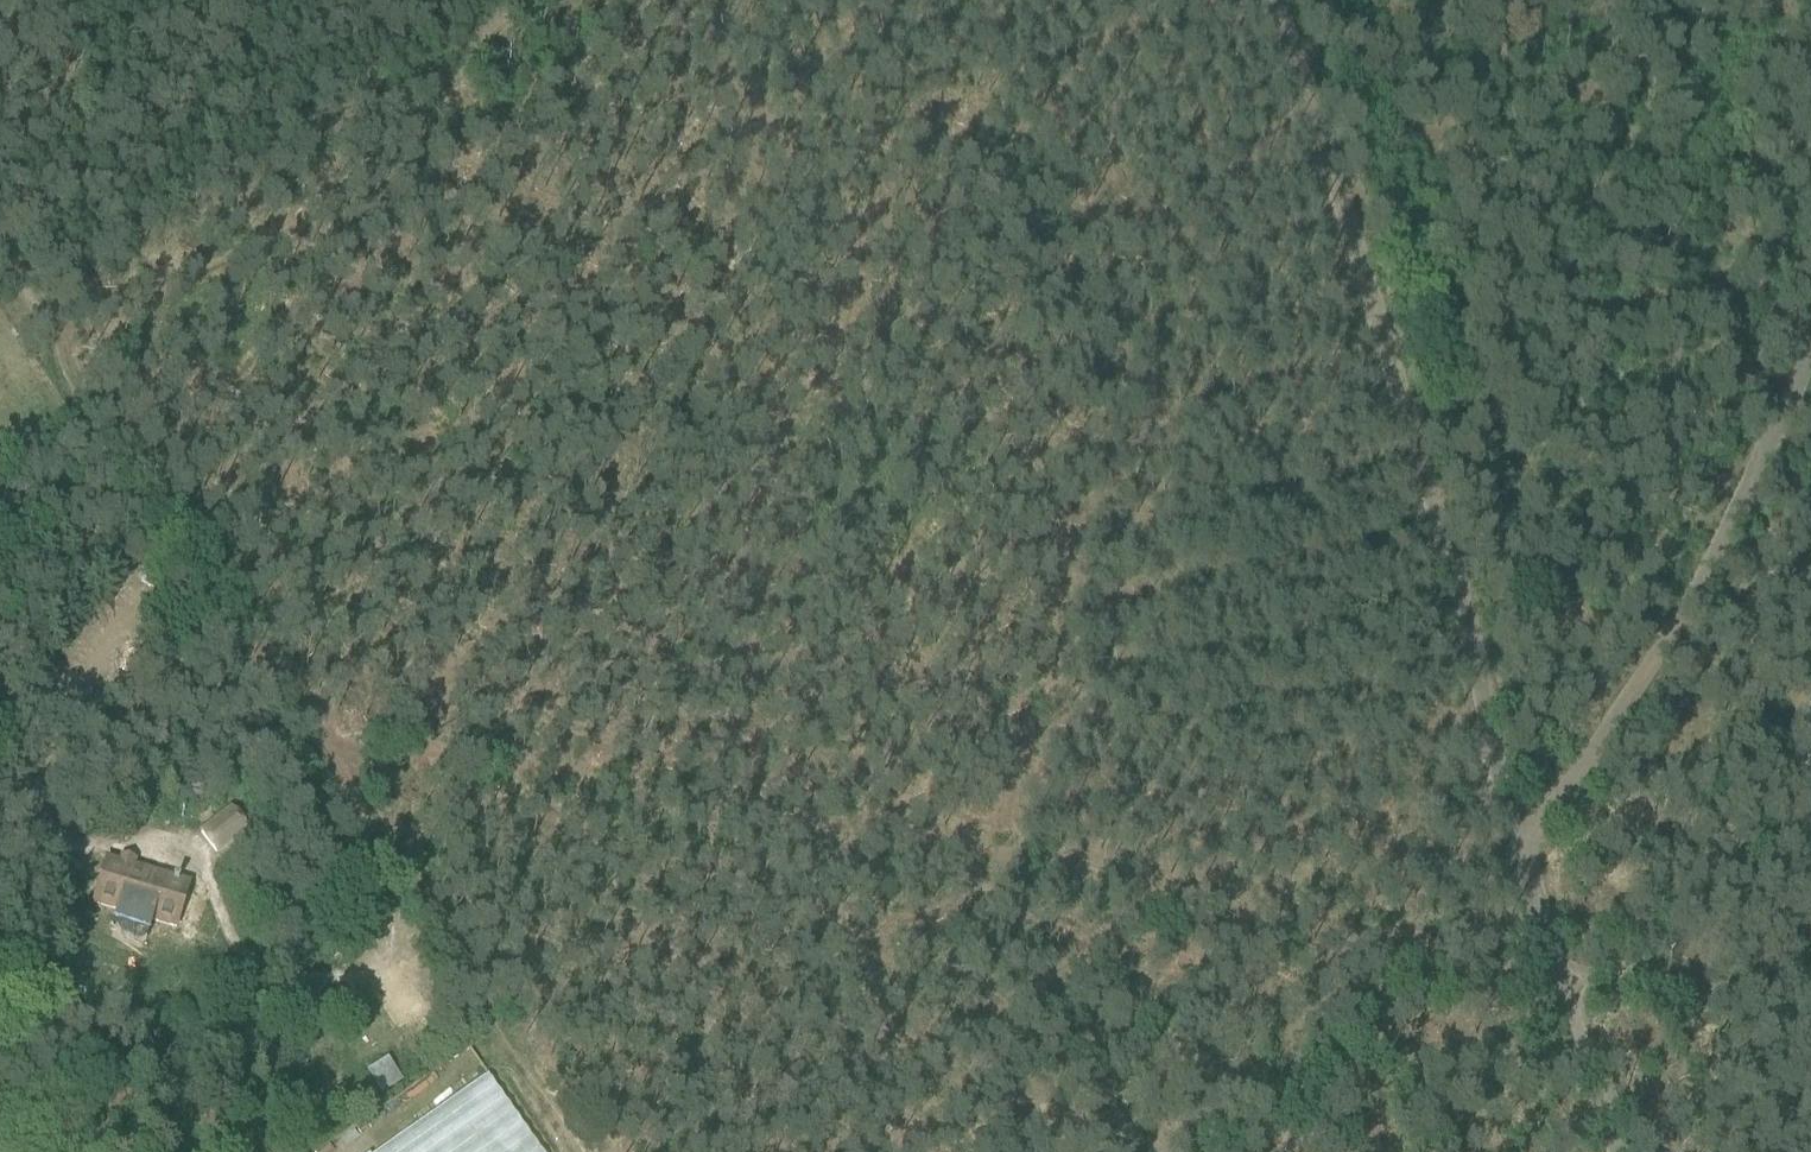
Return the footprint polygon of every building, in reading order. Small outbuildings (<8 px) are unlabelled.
[(199,832),(218,857),(251,831),(231,808),(199,832)] [(96,898),(94,905),(176,930),(188,886),(135,871),(137,866),(138,861),(122,856),(120,861),(108,857),(96,898)] [(387,1060),(366,1074),(381,1097),(403,1083),(387,1060)] [(485,1073),(373,1151),(541,1151),(485,1073)] [(294,1144),(283,1151),(300,1151),(294,1144)]
